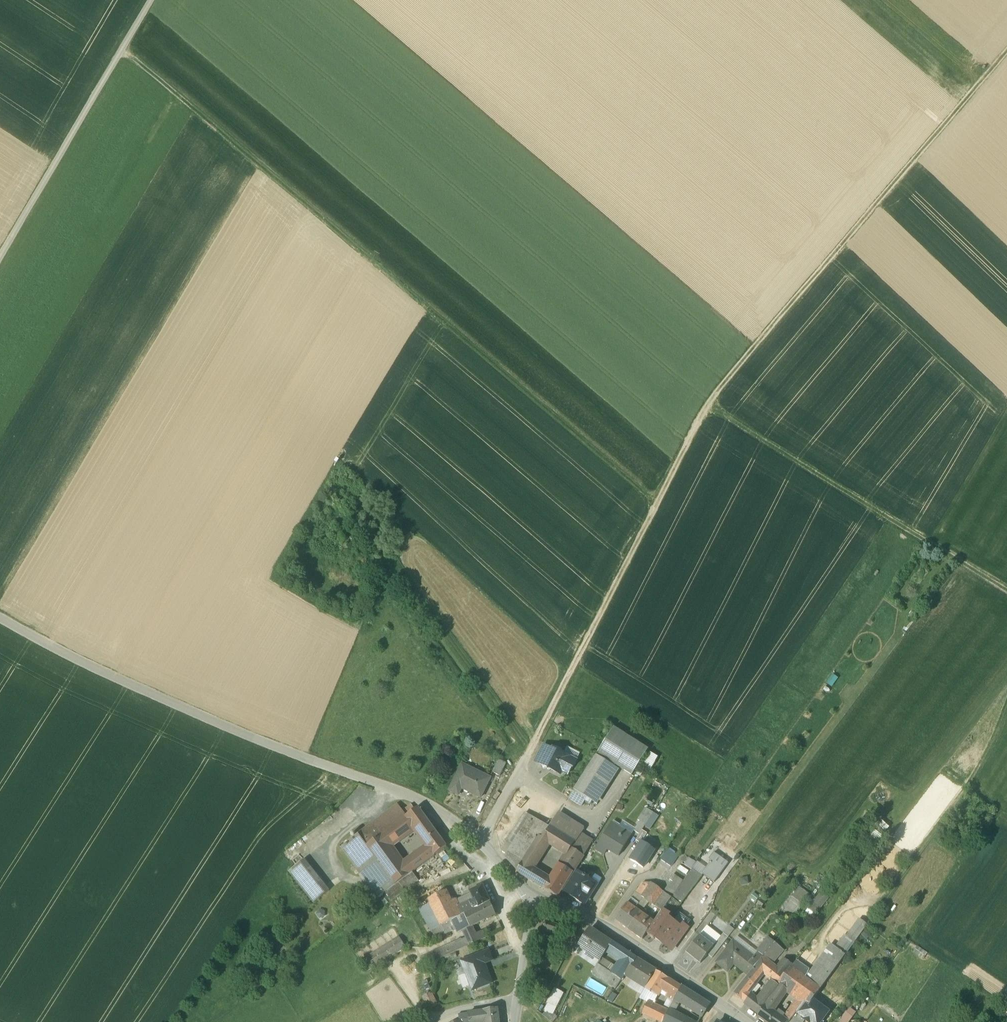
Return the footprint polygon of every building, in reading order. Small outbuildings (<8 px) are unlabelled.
[(648,749),(614,727),(597,754),(632,775),(648,749)] [(561,749),(557,747),(553,749),(552,750),(543,745),(535,761),(542,765),(543,769),(547,767),(548,771),(551,770),(561,774),(562,772),(567,775),(570,769),(573,768),(577,761),(563,754),(561,749)] [(648,752),(643,766),(652,769),(657,755),(648,752)] [(596,755),(574,790),(586,798),(592,802),(615,767),(596,755)] [(506,765),(499,761),(492,774),(500,778),(506,765)] [(482,777),(462,767),(449,794),(458,798),(461,792),(481,801),(489,784),(480,780),(482,777)] [(586,798),(574,790),(569,798),(582,806),(586,798)] [(398,805),(376,821),(384,832),(406,817),(406,816),(403,811),(398,805)] [(411,805),(403,811),(406,816),(415,810),(411,805)] [(653,813),(645,807),(637,820),(640,821),(645,825),(653,813)] [(432,827),(418,808),(415,810),(406,816),(406,817),(414,828),(420,836),(432,827)] [(584,827),(559,812),(549,827),(574,842),(580,833),(582,834),(584,830),(584,827)] [(524,814),(508,839),(513,843),(530,817),(524,814)] [(530,817),(513,843),(514,843),(506,854),(504,857),(517,871),(539,836),(543,838),(549,827),(531,816),(530,817)] [(384,832),(381,835),(390,846),(414,828),(406,817),(384,832)] [(376,821),(358,834),(366,846),(381,835),(384,832),(376,821)] [(640,821),(634,831),(639,835),(645,825),(640,821)] [(631,836),(612,823),(596,849),(604,854),(607,849),(618,856),(631,836)] [(446,847),(432,827),(420,836),(428,846),(435,856),(446,847)] [(574,842),(549,827),(543,838),(542,839),(549,843),(567,854),(575,843),(574,842)] [(366,846),(358,834),(340,847),(361,875),(378,862),(366,846)] [(381,835),(366,846),(378,862),(395,885),(398,882),(410,874),(403,864),(390,846),(381,835)] [(539,836),(517,871),(520,874),(543,889),(549,880),(532,869),(549,843),(542,839),(543,838),(539,836)] [(508,839),(501,851),(506,854),(514,843),(513,843),(508,839)] [(642,842),(631,860),(643,868),(654,850),(642,842)] [(425,845),(418,850),(416,850),(413,852),(412,854),(414,856),(427,847),(425,845)] [(414,856),(410,859),(417,869),(435,856),(428,846),(427,847),(414,856)] [(678,856),(668,849),(664,855),(674,862),(678,856)] [(576,852),(571,860),(565,856),(563,860),(575,868),(583,856),(576,852)] [(711,861),(724,871),(729,864),(714,853),(710,860),(711,861)] [(329,891),(304,859),(289,872),(313,903),(329,891)] [(417,869),(410,859),(403,864),(410,874),(412,872),(417,869)] [(560,864),(559,864),(549,880),(543,889),(557,897),(575,868),(563,860),(560,864)] [(702,873),(715,883),(724,871),(711,861),(702,873)] [(361,875),(360,875),(377,898),(385,892),(395,885),(378,862),(361,875)] [(671,898),(663,909),(671,915),(673,916),(701,877),(691,870),(683,881),(671,898)] [(410,874),(398,882),(405,891),(419,881),(412,872),(410,874)] [(597,885),(576,872),(563,891),(581,903),(586,902),(597,885)] [(683,881),(674,875),(670,881),(671,882),(664,892),(671,898),(683,881)] [(395,885),(385,892),(391,901),(405,891),(398,882),(395,885)] [(664,892),(651,883),(641,896),(649,902),(662,911),(663,909),(671,898),(664,892)] [(482,886),(471,892),(474,900),(459,908),(462,915),(464,914),(490,902),(482,886)] [(809,894),(797,887),(781,908),(784,910),(785,908),(795,916),(803,905),(802,905),(806,900),(809,894)] [(445,890),(428,899),(430,904),(441,925),(457,917),(450,902),(445,890)] [(823,890),(807,907),(815,914),(830,897),(823,890)] [(636,892),(615,919),(629,929),(639,914),(634,910),(638,905),(643,909),(649,902),(641,896),(636,892)] [(459,908),(455,900),(450,902),(457,917),(462,915),(459,908)] [(490,902),(464,914),(470,927),(471,927),(495,914),(490,902)] [(441,925),(430,904),(419,909),(435,939),(455,929),(457,932),(463,929),(464,930),(470,927),(464,914),(457,917),(441,925)] [(672,928),(665,923),(671,915),(663,909),(662,911),(653,924),(647,933),(654,938),(657,935),(674,947),(689,928),(682,923),(680,926),(676,923),(672,928)] [(842,919),(835,913),(830,919),(838,925),(842,919)] [(653,924),(639,914),(629,929),(642,939),(647,933),(653,924)] [(830,919),(816,936),(824,942),(838,925),(830,919)] [(859,919),(846,937),(854,943),(867,925),(859,919)] [(561,926),(554,924),(554,923),(554,924),(547,921),(546,920),(545,923),(544,923),(543,927),(543,928),(543,930),(550,932),(550,933),(551,933),(558,935),(558,936),(559,936),(560,933),(560,934),(561,933),(562,933),(563,933),(563,932),(563,931),(563,929),(561,929),(562,926),(561,926)] [(470,927),(464,930),(467,937),(474,934),(471,927),(470,927)] [(613,942),(591,927),(583,939),(578,948),(579,948),(576,953),(597,967),(598,966),(611,975),(620,961),(606,952),(613,942)] [(719,938),(706,927),(699,936),(712,947),(716,942),(719,938)] [(719,938),(716,942),(721,946),(728,937),(723,933),(719,938)] [(474,934),(467,937),(467,938),(470,945),(477,941),(474,934)] [(576,934),(570,944),(568,950),(575,954),(576,953),(579,948),(578,948),(583,939),(576,934)] [(712,947),(699,936),(686,952),(700,963),(707,954),(713,947),(712,947)] [(816,936),(808,946),(816,952),(824,942),(816,936)] [(399,937),(360,961),(367,971),(405,947),(399,937)] [(845,937),(811,983),(820,989),(854,943),(846,937),(845,937)] [(462,939),(458,941),(455,941),(419,958),(423,967),(470,945),(467,938),(464,939),(462,939)] [(768,939),(756,953),(762,957),(774,943),(768,939)] [(753,957),(733,941),(716,963),(723,970),(729,962),(742,972),(754,957),(753,957)] [(540,951),(555,956),(558,947),(544,942),(540,951)] [(637,958),(613,942),(606,952),(620,961),(611,975),(621,981),(624,976),(630,967),(631,967),(637,958)] [(721,946),(716,942),(712,947),(713,947),(707,954),(712,958),(721,946)] [(774,943),(762,957),(770,964),(782,949),(775,943),(774,943)] [(488,951),(461,961),(465,973),(460,974),(464,985),(469,983),(472,990),(492,983),(484,963),(492,960),(488,951)] [(756,953),(753,957),(754,957),(742,972),(747,976),(753,967),(762,957),(756,953)] [(770,964),(762,957),(753,967),(762,974),(771,980),(777,985),(784,975),(777,969),(770,964)] [(656,971),(637,958),(631,967),(630,967),(624,976),(645,989),(656,971)] [(808,969),(796,960),(791,968),(803,976),(808,969)] [(788,969),(781,963),(777,969),(784,975),(788,969)] [(611,975),(598,966),(597,967),(593,973),(607,982),(611,975)] [(753,967),(747,976),(755,982),(762,974),(753,967)] [(803,976),(791,968),(785,975),(784,975),(777,985),(779,986),(786,991),(790,993),(803,977),(803,976)] [(674,982),(656,971),(645,989),(645,990),(657,996),(662,987),(669,991),(674,982)] [(621,981),(611,975),(607,982),(615,988),(621,981)] [(755,982),(747,976),(733,993),(752,1008),(758,999),(748,991),(755,982)] [(803,977),(790,993),(797,998),(804,1002),(808,1006),(813,1000),(817,995),(820,989),(811,983),(803,977)] [(589,988),(603,994),(607,986),(593,980),(589,988)] [(777,985),(771,980),(768,984),(776,990),(779,986),(777,985)] [(681,987),(674,982),(669,991),(673,994),(676,996),(681,987)] [(768,984),(758,999),(766,1005),(776,990),(768,984)] [(765,1006),(760,1014),(757,1017),(764,1021),(780,1021),(782,1019),(772,1012),(786,991),(779,986),(776,990),(766,1005),(765,1006)] [(701,999),(681,987),(676,996),(675,998),(674,1000),(679,1003),(701,1017),(708,1007),(699,1001),(701,999)] [(657,996),(645,990),(639,998),(648,1002),(652,1004),(657,996)] [(438,1005),(431,993),(423,997),(429,1010),(438,1005)] [(782,1019),(786,1021),(788,1021),(796,1012),(804,1002),(797,998),(782,1019)] [(758,999),(752,1008),(760,1014),(765,1006),(766,1005),(758,999)] [(673,1001),(669,1009),(674,1012),(679,1003),(674,1000),(673,1001)] [(828,1012),(813,1000),(808,1006),(804,1002),(796,1012),(806,1019),(805,1020),(808,1021),(821,1021),(828,1012)] [(648,1002),(642,1014),(661,1021),(663,1021),(668,1011),(652,1004),(648,1002)] [(469,1013),(470,1019),(470,1021),(500,1021),(498,1008),(469,1013)] [(669,1009),(668,1011),(663,1021),(690,1021),(674,1012),(669,1009)] [(855,1013),(849,1009),(847,1013),(852,1017),(855,1013)] [(469,1012),(458,1014),(460,1021),(470,1019),(469,1013),(469,1012)] [(788,1021),(803,1021),(805,1020),(806,1019),(796,1012),(788,1021)] [(840,1021),(849,1021),(852,1017),(847,1013),(846,1013),(840,1021)]
